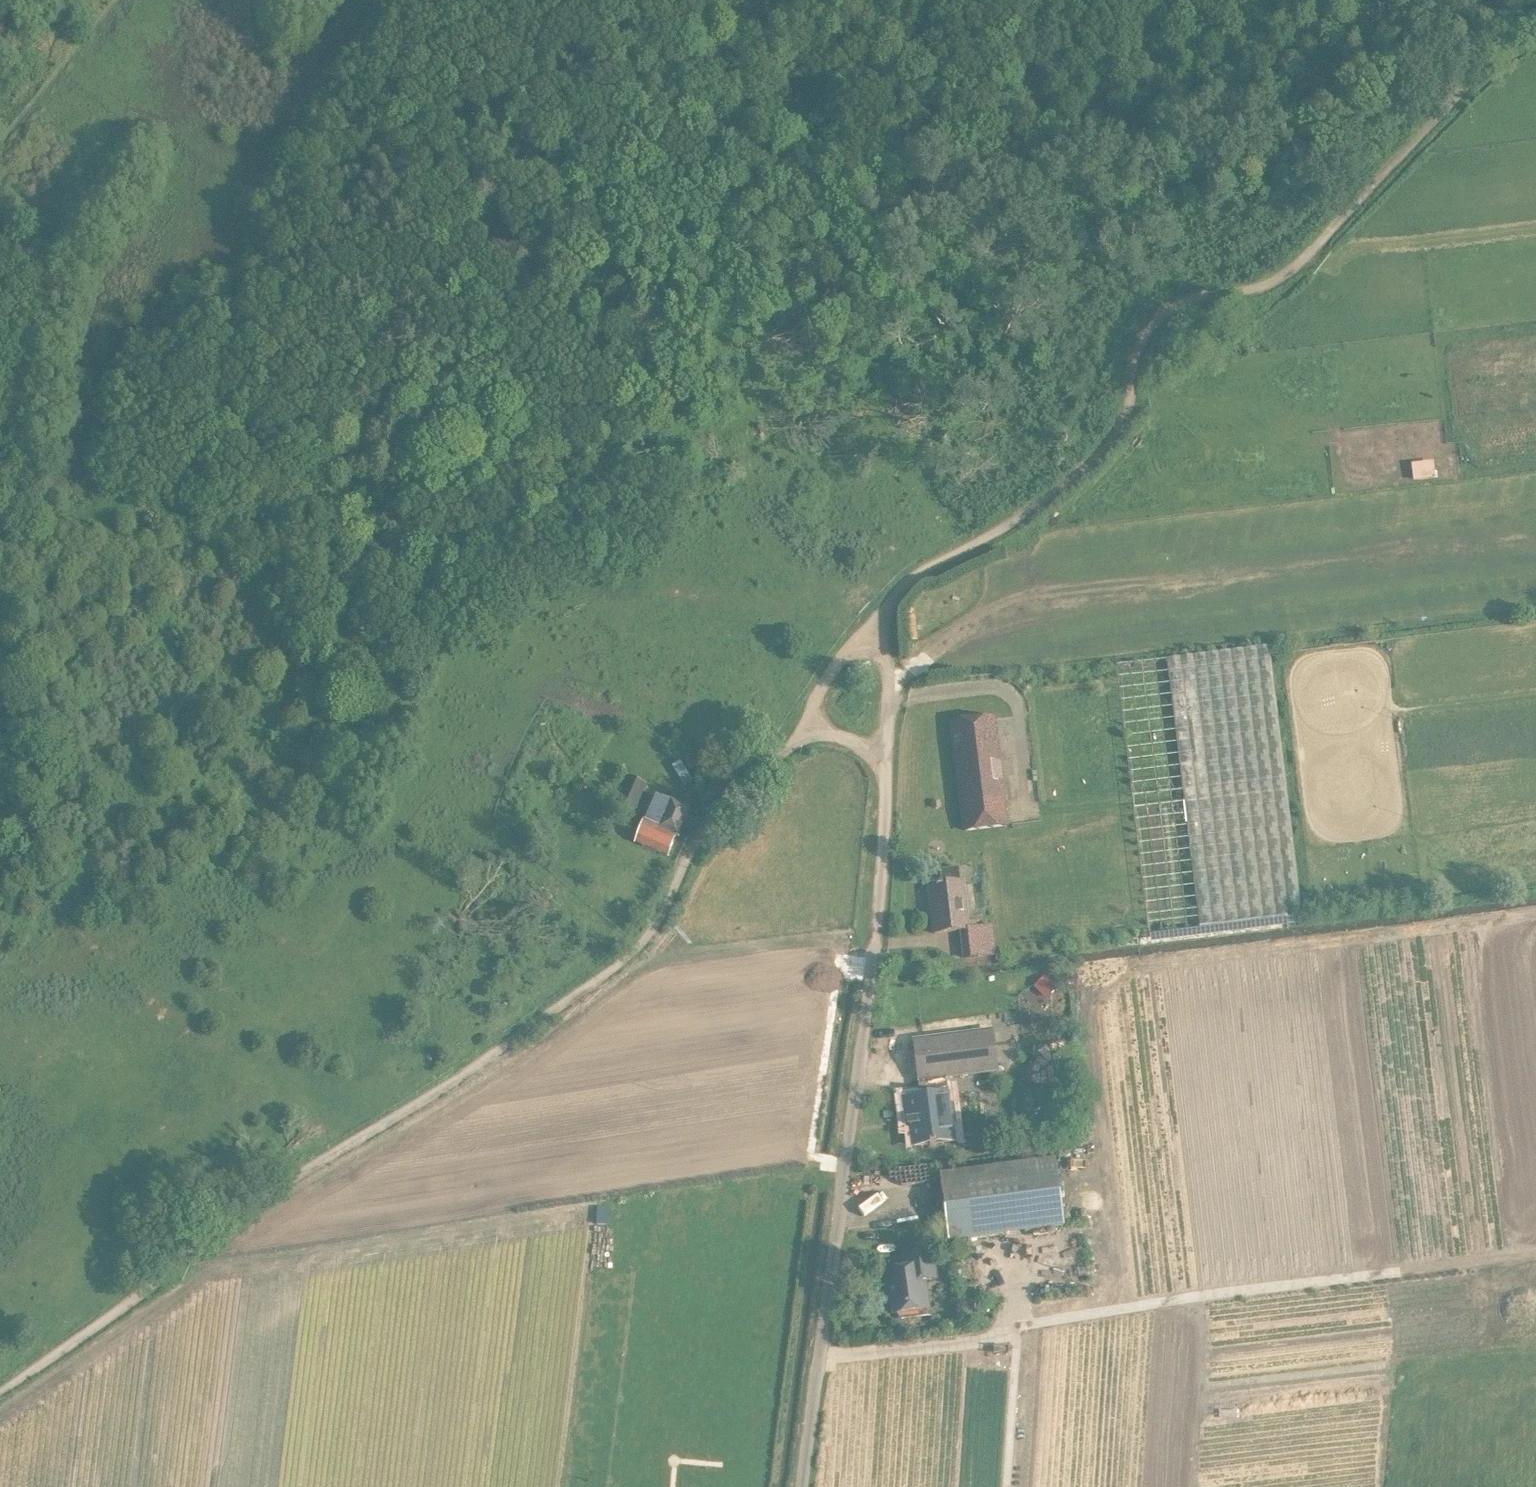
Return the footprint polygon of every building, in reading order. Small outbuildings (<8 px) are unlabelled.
[(1413,480),(1435,477),(1433,461),(1411,463),(1413,480)] [(934,594),(933,617),(947,618),(947,594),(934,594)] [(931,604),(918,604),(918,624),(931,624),(931,604)] [(1268,646),(1167,658),(1199,928),(1301,915),(1268,646)] [(992,717),(951,722),(964,829),(1005,824),(992,717)] [(633,810),(645,783),(628,775),(616,803),(633,810)] [(645,819),(636,815),(627,836),(636,840),(667,853),(675,835),(676,835),(687,808),(646,790),(638,809),(648,813),(645,819)] [(957,867),(939,869),(941,882),(936,882),(936,884),(928,885),(934,932),(962,929),(965,957),(992,954),(989,926),(967,929),(962,881),(959,881),(957,867)] [(953,1137),(951,1120),(953,1120),(951,1102),(948,1102),(945,1076),(997,1069),(992,1030),(913,1040),(919,1094),(903,1096),(906,1119),(909,1118),(910,1125),(911,1125),(914,1145),(929,1143),(929,1144),(935,1143),(935,1140),(953,1137)] [(947,1240),(1063,1226),(1054,1157),(939,1172),(947,1240)] [(903,1254),(905,1267),(885,1269),(887,1286),(890,1286),(893,1313),(927,1308),(923,1279),(935,1277),(931,1250),(903,1254)]
